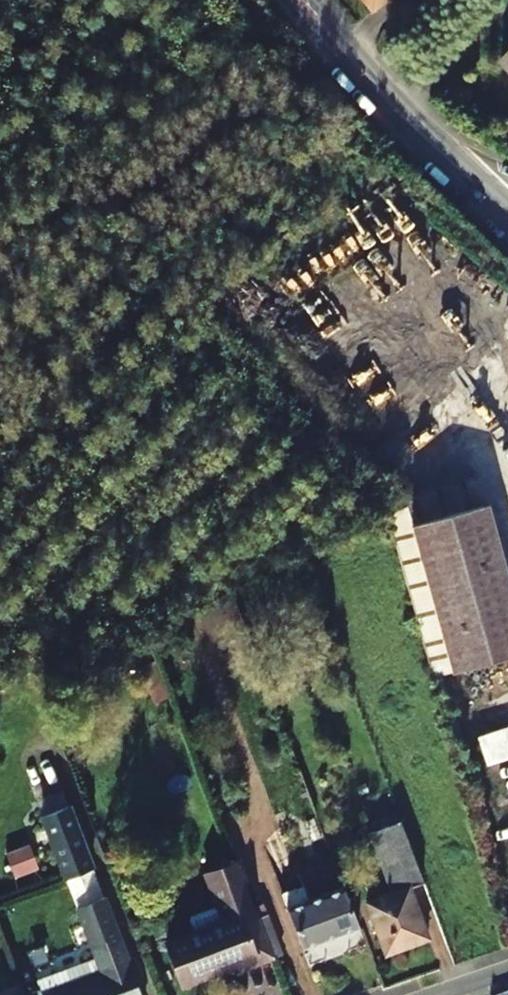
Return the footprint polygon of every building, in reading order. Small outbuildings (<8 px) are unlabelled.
[(373,12),(389,0),(363,0),(373,12)] [(411,523),(487,501),(482,483),(405,504),(411,523)] [(487,501),(411,523),(405,504),(388,513),(433,675),(507,655),(507,574),(487,501)] [(481,694),(507,684),(507,662),(474,673),(481,694)] [(423,881),(401,821),(370,831),(392,892),(367,902),(386,954),(428,939),(410,887),(423,881)] [(5,848),(12,873),(38,866),(31,841),(5,848)] [(239,962),(242,969),(273,957),(247,887),(238,861),(207,874),(220,909),(214,907),(193,915),(191,920),(194,930),(168,941),(184,983),(239,962)] [(361,930),(346,890),(312,902),(307,889),(286,897),(307,950),(361,930)] [(43,993),(44,994),(142,994),(105,896),(78,907),(96,957),(101,972),(43,993)] [(96,957),(38,978),(43,993),(101,972),(96,957)]
